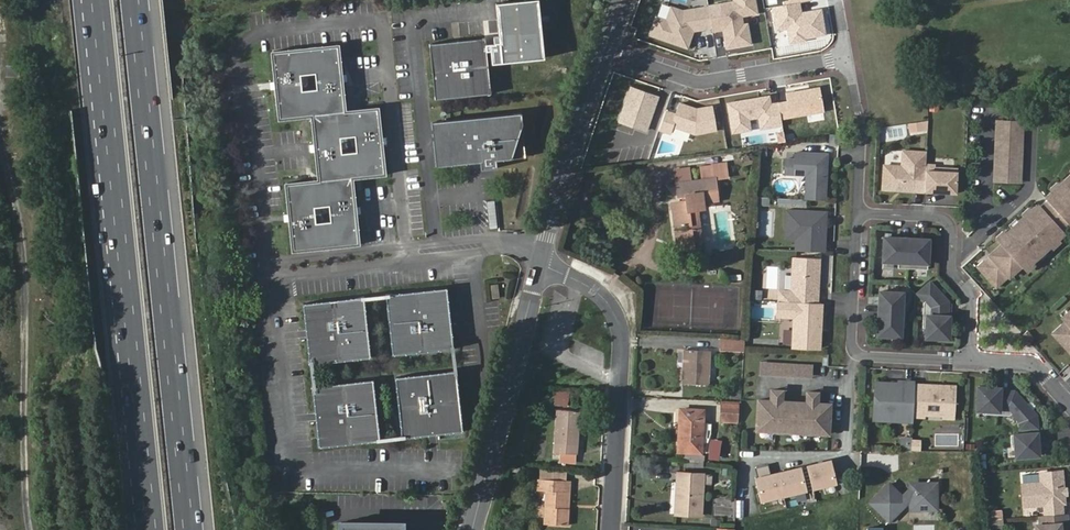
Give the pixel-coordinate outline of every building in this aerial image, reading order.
[(495,3),(500,42),(491,43),(494,65),(546,59),(540,0),(521,0),(495,3)] [(707,6),(710,26),(711,32),(723,30),(726,48),(752,44),(748,22),(744,23),(743,16),(759,13),(757,0),(732,0),(732,2),(707,6)] [(779,7),(772,8),(776,33),(787,31),(789,42),(827,35),(822,8),(800,12),(799,2),(809,0),(778,0),(779,7)] [(666,20),(656,16),(650,34),(687,47),(693,29),(710,26),(707,6),(682,10),(671,6),(666,20)] [(490,92),(485,39),(429,44),(434,98),(490,92)] [(347,110),(341,49),(340,47),(337,47),(337,44),(275,51),(275,53),(274,53),(272,53),(279,120),(311,117),(317,179),(289,182),(289,186),(286,187),(292,249),(297,248),(298,251),(358,245),(358,241),(360,241),(354,178),(383,175),(383,172),(386,172),(380,108),(377,108),(377,107),(347,110)] [(657,97),(630,87),(619,121),(645,130),(657,97)] [(770,95),(725,103),(731,135),(752,131),(750,120),(758,118),(760,130),(782,126),(780,119),(822,112),(818,88),(785,93),(786,101),(771,103),(770,95)] [(676,115),(666,111),(660,128),(672,132),(674,127),(695,135),(717,131),(713,106),(696,108),(680,102),(676,115)] [(520,113),(431,121),(435,165),(480,161),(480,157),(495,155),(495,159),(524,157),(520,113)] [(908,123),(909,132),(929,130),(928,121),(908,123)] [(1023,122),(999,121),(996,183),(1019,184),(1023,122)] [(766,158),(766,144),(756,145),(756,157),(766,158)] [(926,164),(927,152),(903,151),(902,166),(885,165),(883,189),(895,189),(897,188),(901,188),(903,190),(924,191),(926,167),(926,164)] [(807,175),(806,199),(825,200),(826,177),(823,174),(824,154),(795,152),(794,159),(786,159),(785,174),(807,175)] [(480,161),(481,168),(496,167),(495,159),(495,155),(480,157),(480,161)] [(674,168),(678,196),(685,195),(686,200),(672,202),(675,226),(691,224),(689,210),(705,208),(704,202),(719,200),(716,178),(729,176),(727,162),(701,166),(702,179),(691,180),(689,166),(674,168)] [(926,167),(925,186),(933,187),(933,192),(956,193),(958,168),(935,167),(935,164),(926,164),(926,167)] [(977,267),(996,288),(1009,276),(1010,277),(1022,266),(1025,269),(1065,233),(1063,230),(1069,223),(1069,224),(1069,175),(1045,197),(1048,200),(1042,207),(1039,203),(998,240),(1002,244),(990,255),(977,267)] [(753,205),(764,206),(764,197),(754,197),(753,205)] [(825,243),(826,220),(821,220),(817,215),(818,211),(786,210),(785,231),(805,232),(804,251),(819,252),(820,243),(825,243)] [(676,231),(678,249),(694,247),(692,229),(676,231)] [(928,269),(929,239),(919,238),(919,241),(901,240),(901,237),(884,236),(883,260),(898,261),(898,267),(928,269)] [(819,284),(820,258),(794,257),(792,291),(780,291),(779,301),(816,303),(818,303),(818,287),(816,287),(816,283),(819,284)] [(930,282),(918,293),(925,301),(924,302),(923,328),(926,328),(926,338),(949,339),(949,326),(947,326),(948,302),(930,282)] [(447,288),(386,295),(393,356),(454,349),(447,288)] [(751,298),(761,299),(762,290),(752,289),(751,298)] [(903,292),(880,291),(879,304),(882,304),(881,322),(878,322),(878,335),(901,336),(901,327),(905,327),(906,302),(903,302),(903,292)] [(364,298),(303,305),(310,366),(371,358),(364,298)] [(819,348),(821,313),(815,313),(816,303),(779,301),(778,301),(777,316),(795,317),(793,347),(819,348)] [(1051,333),(1069,354),(1069,309),(1060,318),(1063,322),(1051,333)] [(1027,331),(1022,334),(1029,342),(1034,338),(1027,331)] [(745,338),(720,336),(719,349),(744,351),(745,338)] [(684,349),(682,382),(709,384),(711,350),(684,349)] [(812,378),(813,365),(760,362),(759,376),(812,378)] [(456,371),(395,378),(402,439),(463,432),(456,371)] [(373,380),(312,388),(319,448),(380,441),(373,380)] [(915,384),(915,382),(898,381),(898,384),(891,383),(890,386),(887,386),(887,383),(875,382),(874,420),(885,420),(886,414),(913,415),(913,410),(915,384)] [(954,412),(956,386),(944,385),(942,388),(928,387),(926,384),(915,384),(913,410),(925,411),(924,408),(927,405),(941,406),(943,409),(943,411),(954,412)] [(990,388),(977,387),(976,410),(986,411),(985,414),(1009,415),(1010,413),(1020,422),(1020,428),(1037,427),(1036,415),(1019,397),(1009,396),(1009,391),(990,390),(990,388)] [(569,406),(570,391),(554,390),(554,405),(569,406)] [(830,435),(832,404),(759,400),(757,431),(830,435)] [(721,404),(720,421),(738,423),(740,405),(721,404)] [(680,409),(678,451),(702,452),(704,410),(680,409)] [(558,410),(554,452),(577,454),(580,411),(558,410)] [(1035,433),(1011,435),(1011,448),(1015,447),(1016,457),(1039,455),(1038,442),(1035,443),(1035,433)] [(710,437),(709,458),(721,459),(722,438),(710,437)] [(912,444),(911,451),(920,451),(921,442),(912,441),(912,444)] [(831,460),(809,465),(814,489),(836,483),(831,460)] [(755,468),(757,479),(771,476),(768,465),(755,468)] [(763,501),(806,490),(801,468),(771,476),(757,479),(763,501)] [(541,469),(540,479),(567,481),(567,471),(541,469)] [(1062,503),(1059,471),(1038,473),(1039,483),(1019,484),(1021,506),(1041,505),(1042,516),(1048,515),(1060,514),(1059,503),(1062,503)] [(677,472),(675,514),(701,515),(704,484),(712,484),(712,474),(677,472)] [(567,481),(540,479),(539,479),(538,490),(546,491),(544,523),(568,525),(569,508),(565,507),(567,481)] [(937,509),(937,483),(911,484),(911,488),(903,496),(890,482),(871,500),(889,519),(909,500),(911,502),(911,509),(937,509)] [(991,529),(1004,529),(1004,509),(991,509),(991,529)] [(1069,522),(1068,514),(1060,514),(1048,515),(1049,523),(1063,522),(1069,522)] [(1063,522),(1049,523),(1048,515),(1042,516),(1039,516),(1040,524),(1036,524),(1036,529),(1064,529),(1063,522)] [(341,521),(340,529),(402,529),(402,522),(341,521)]
